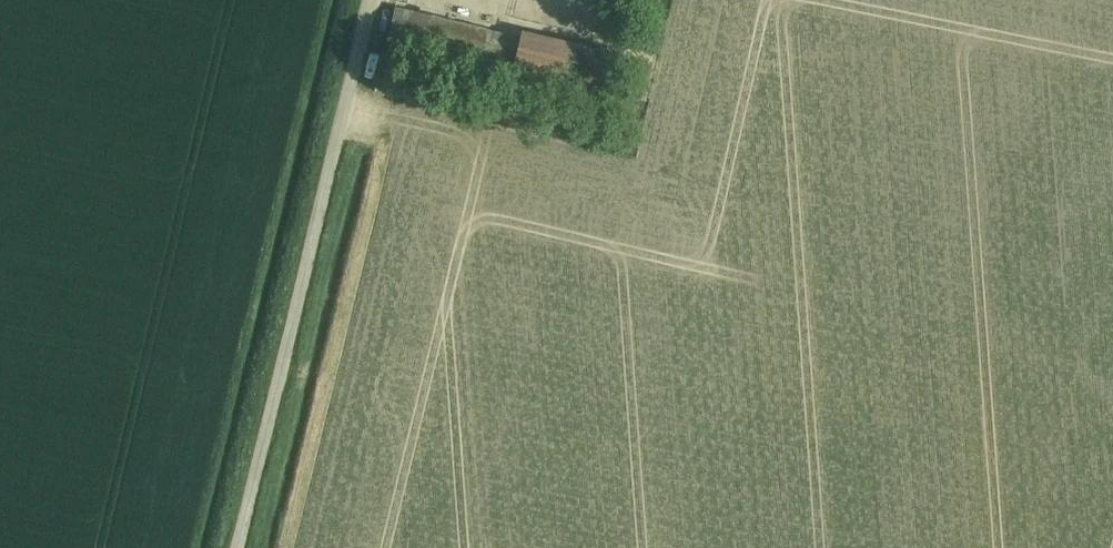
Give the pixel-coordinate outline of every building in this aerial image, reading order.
[(437,12),(437,0),(416,0),(415,11),(437,12)] [(523,29),(522,35),(515,63),(513,71),(608,94),(619,51),(523,29)]
